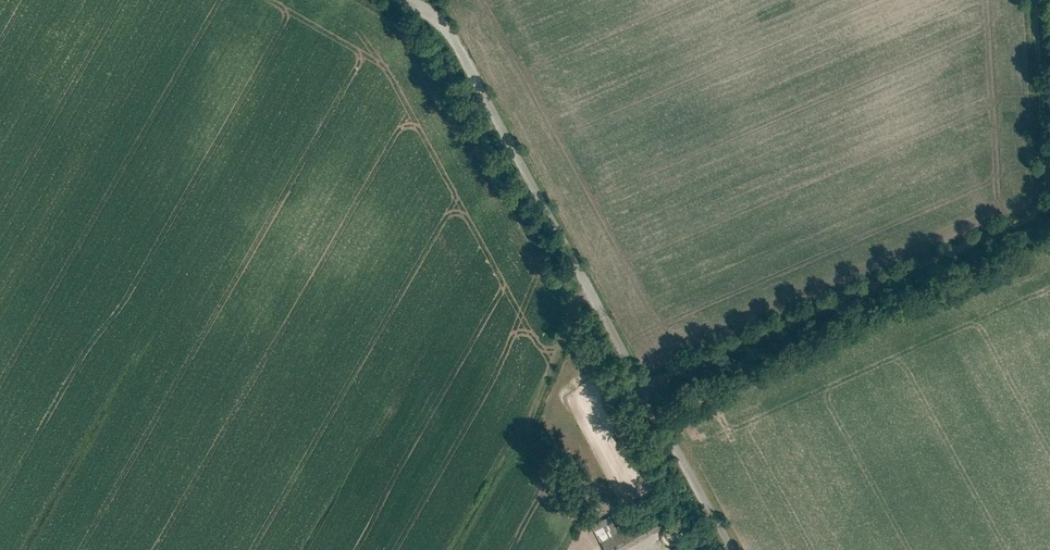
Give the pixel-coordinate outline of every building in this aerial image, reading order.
[(606,549),(626,549),(666,527),(653,505),(598,537),(606,549)]
